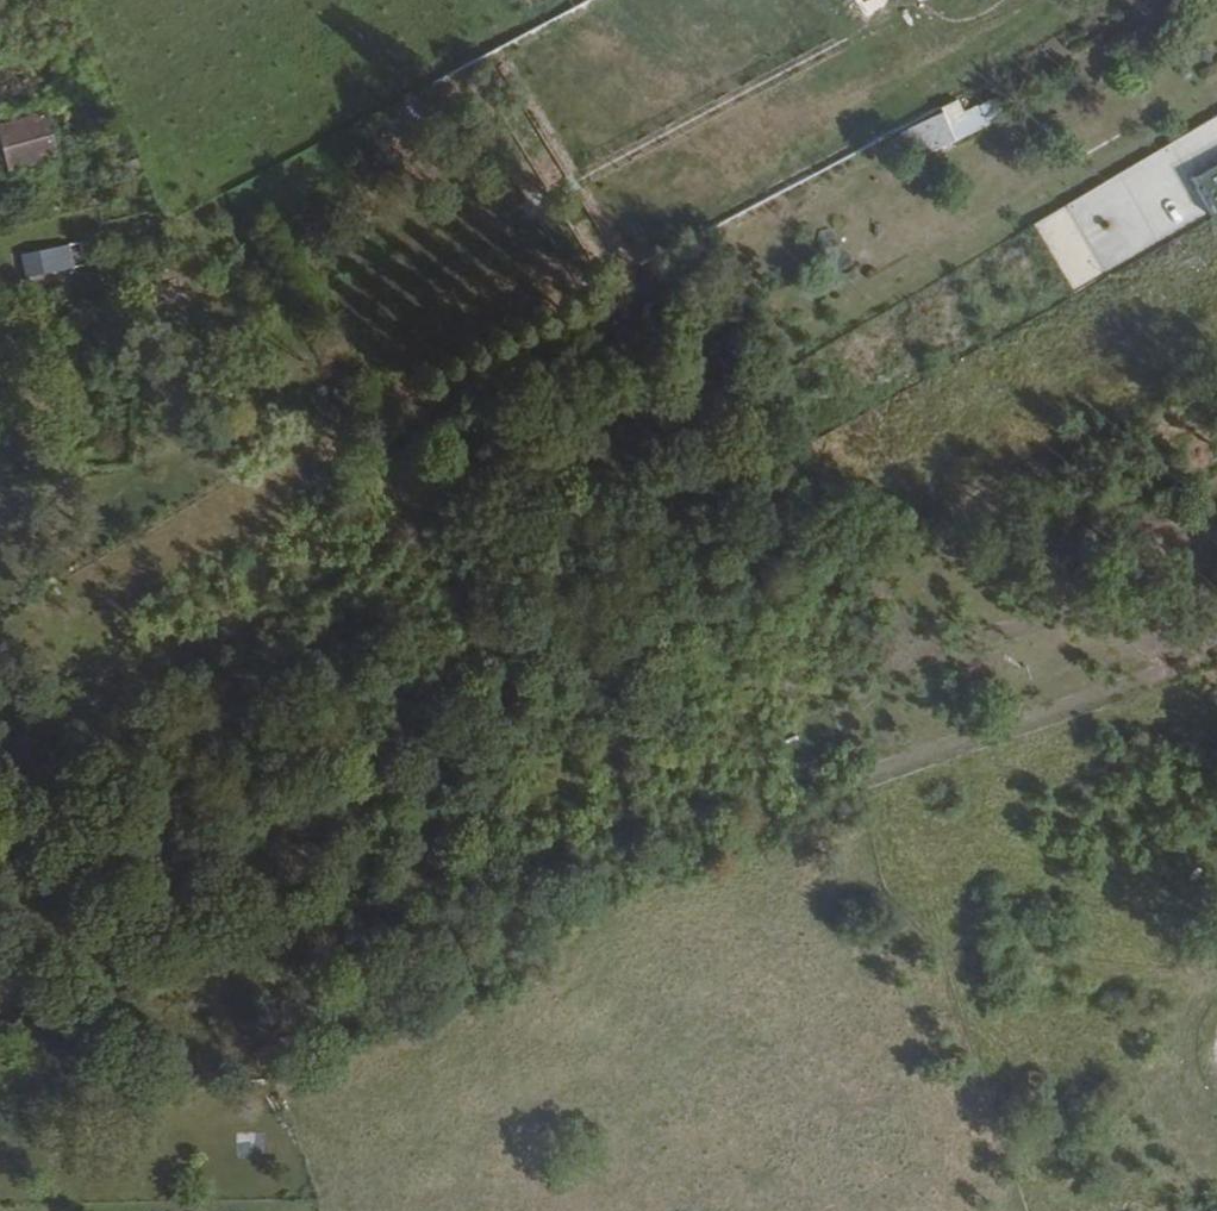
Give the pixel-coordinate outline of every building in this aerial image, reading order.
[(979,98),(949,113),(967,146),(1009,122),(1003,110),(989,118),(979,98)] [(54,110),(5,123),(17,170),(66,157),(54,110)] [(1038,221),(1070,289),(1104,273),(1072,205),(1038,221)] [(21,256),(27,279),(87,263),(81,240),(21,256)]
